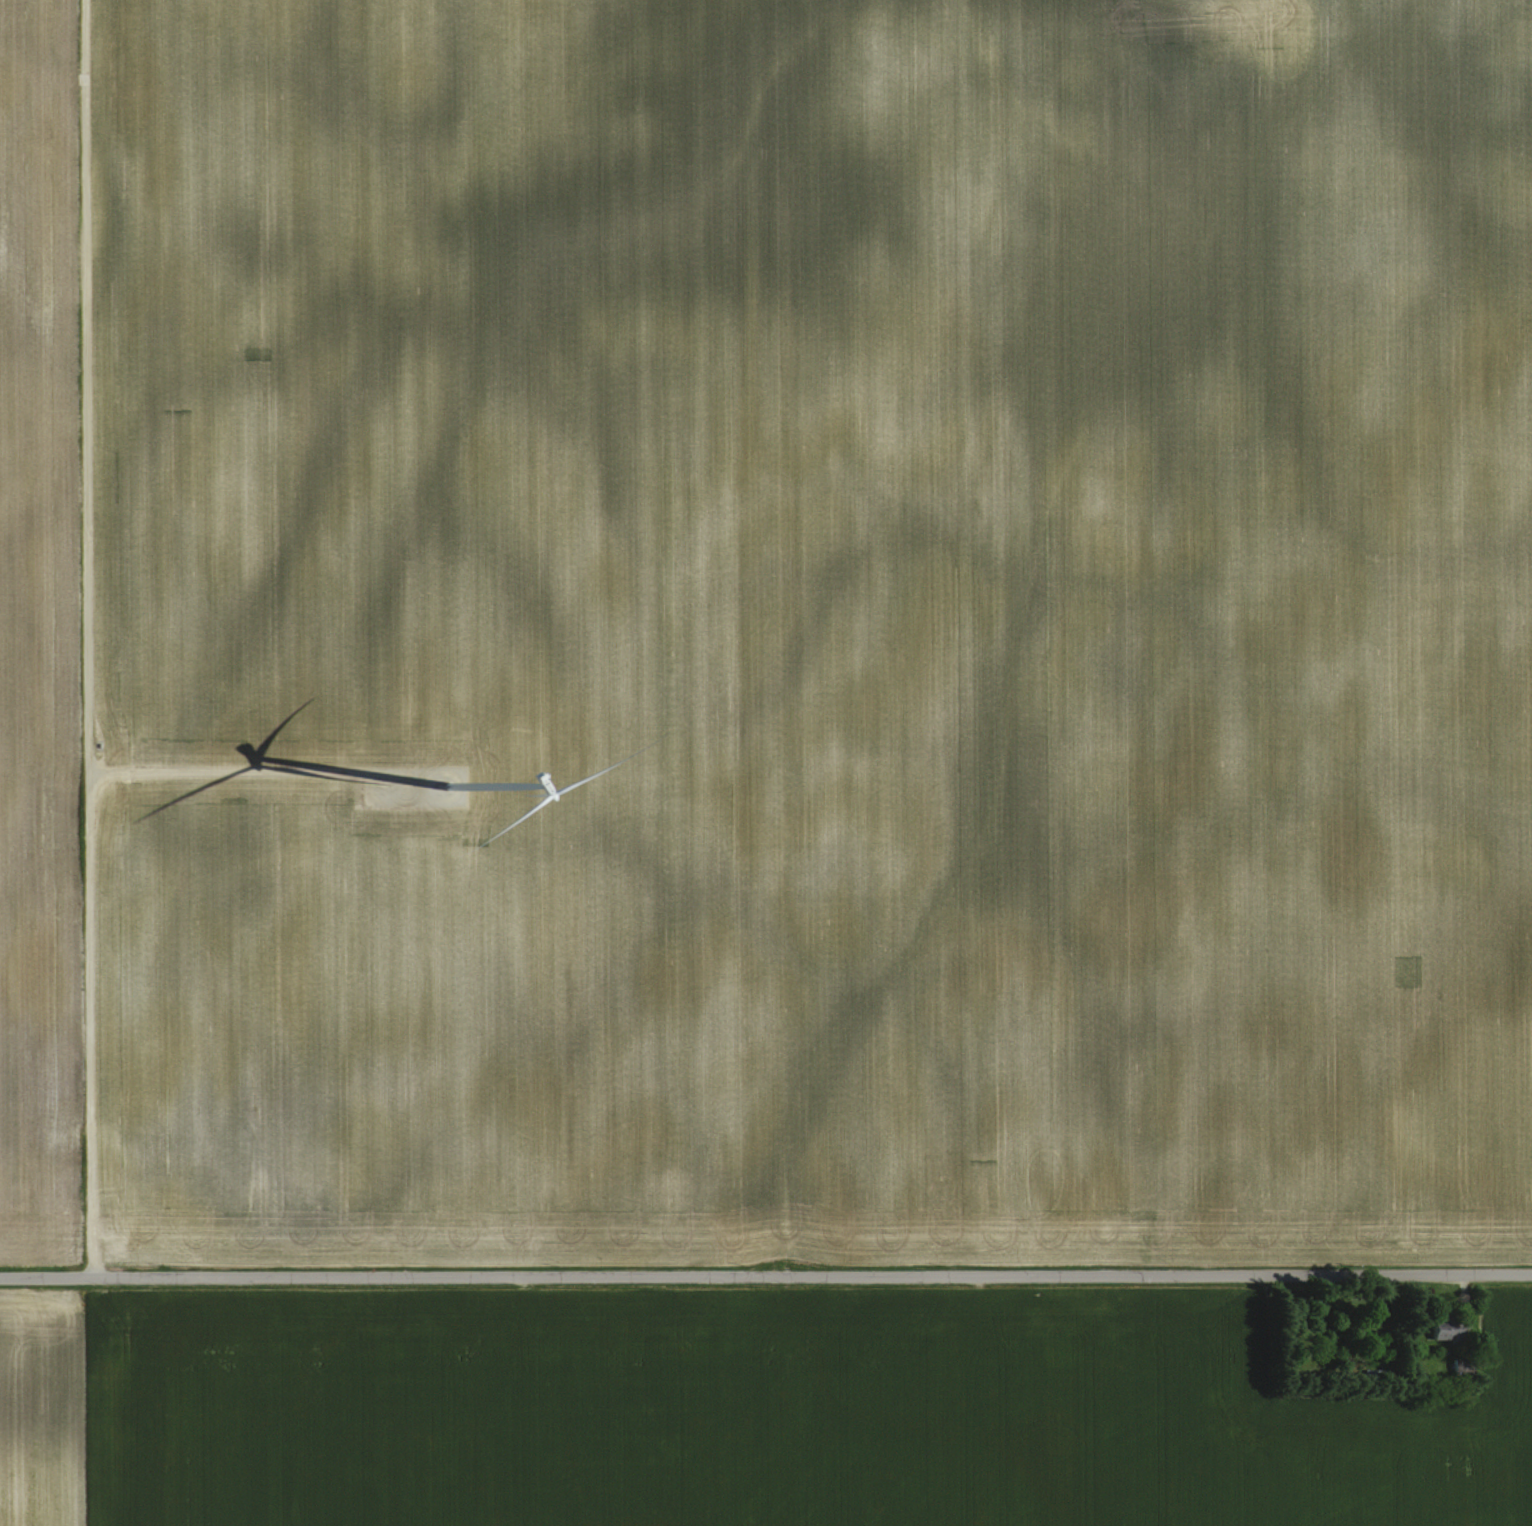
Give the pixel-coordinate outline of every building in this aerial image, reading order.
[(1445,1320),(1425,1321),(1426,1338),(1446,1337),(1445,1320)]
